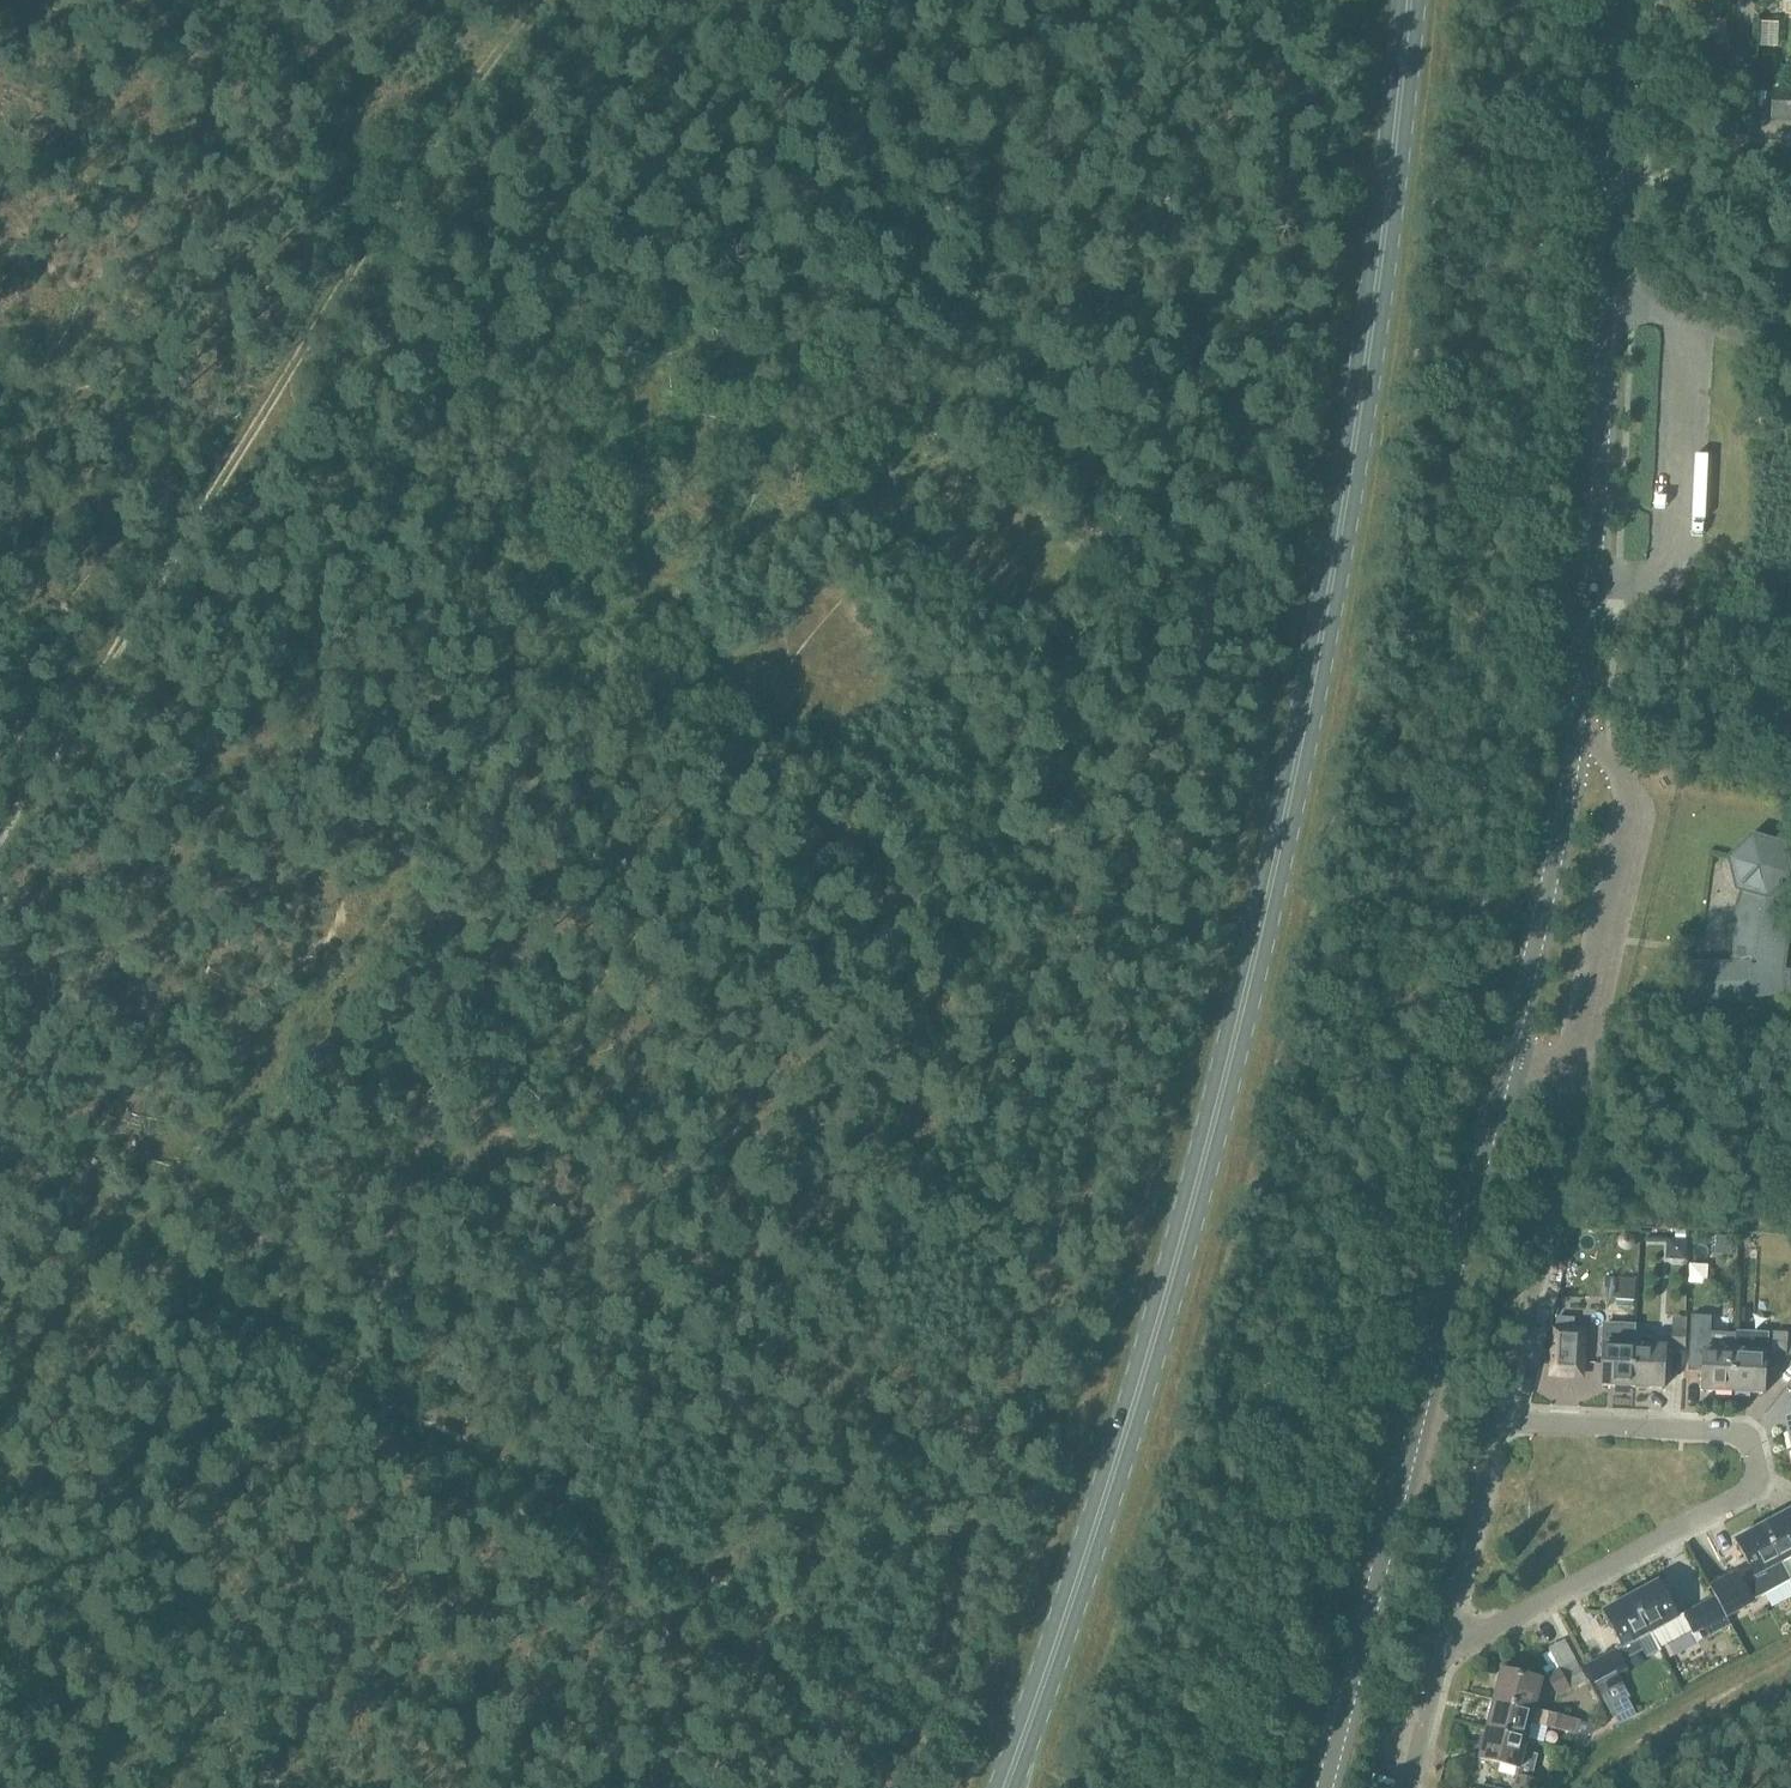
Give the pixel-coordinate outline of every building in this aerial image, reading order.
[(1772,88),(1771,121),(1790,122),(1790,89),(1772,88)] [(1679,965),(1680,1004),(1753,1003),(1753,999),(1790,992),(1790,973),(1783,972),(1788,934),(1790,911),(1790,877),(1783,847),(1753,838),(1732,858),(1731,859),(1730,859),(1738,890),(1743,891),(1738,909),(1733,944),(1733,964),(1698,964),(1695,964),(1679,965)] [(1731,1252),(1732,1238),(1716,1237),(1715,1252),(1731,1252)] [(1635,1282),(1620,1280),(1619,1285),(1618,1296),(1634,1297),(1635,1282)] [(1691,1316),(1689,1369),(1703,1370),(1702,1392),(1734,1393),(1736,1351),(1737,1334),(1711,1332),(1711,1317),(1691,1316)] [(1604,1345),(1602,1386),(1633,1388),(1634,1346),(1635,1326),(1605,1324),(1604,1345)] [(1552,1374),(1581,1376),(1581,1374),(1583,1332),(1555,1330),(1553,1373),(1552,1373),(1552,1374)] [(1772,1332),(1772,1356),(1788,1357),(1788,1332),(1772,1332)] [(1736,1351),(1734,1393),(1763,1395),(1765,1353),(1766,1335),(1737,1334),(1736,1351)] [(1634,1346),(1633,1388),(1662,1390),(1664,1348),(1634,1346)] [(1785,1565),(1790,1562),(1790,1513),(1790,1511),(1763,1526),(1785,1565)] [(1785,1565),(1763,1526),(1737,1540),(1757,1577),(1750,1581),(1748,1579),(1725,1592),(1736,1611),(1747,1605),(1747,1606),(1760,1598),(1790,1582),(1790,1578),(1785,1566),(1785,1565)] [(1630,1598),(1650,1635),(1652,1634),(1659,1648),(1692,1632),(1694,1634),(1703,1630),(1709,1638),(1732,1626),(1715,1596),(1677,1618),(1658,1583),(1630,1598)] [(1640,1640),(1650,1635),(1630,1598),(1605,1611),(1623,1646),(1586,1665),(1614,1718),(1633,1708),(1628,1698),(1630,1697),(1618,1675),(1628,1670),(1624,1661),(1645,1650),(1640,1640)] [(1494,1699),(1535,1709),(1538,1697),(1552,1689),(1558,1697),(1587,1680),(1565,1639),(1548,1649),(1558,1668),(1545,1675),(1547,1677),(1541,1681),(1501,1671),(1494,1699)] [(1528,1739),(1535,1709),(1494,1699),(1487,1728),(1528,1739)] [(1576,1735),(1581,1721),(1547,1712),(1543,1727),(1576,1735)] [(1528,1739),(1487,1728),(1480,1759),(1517,1768),(1512,1787),(1537,1787),(1539,1780),(1531,1778),(1538,1755),(1525,1751),(1528,1739)]
